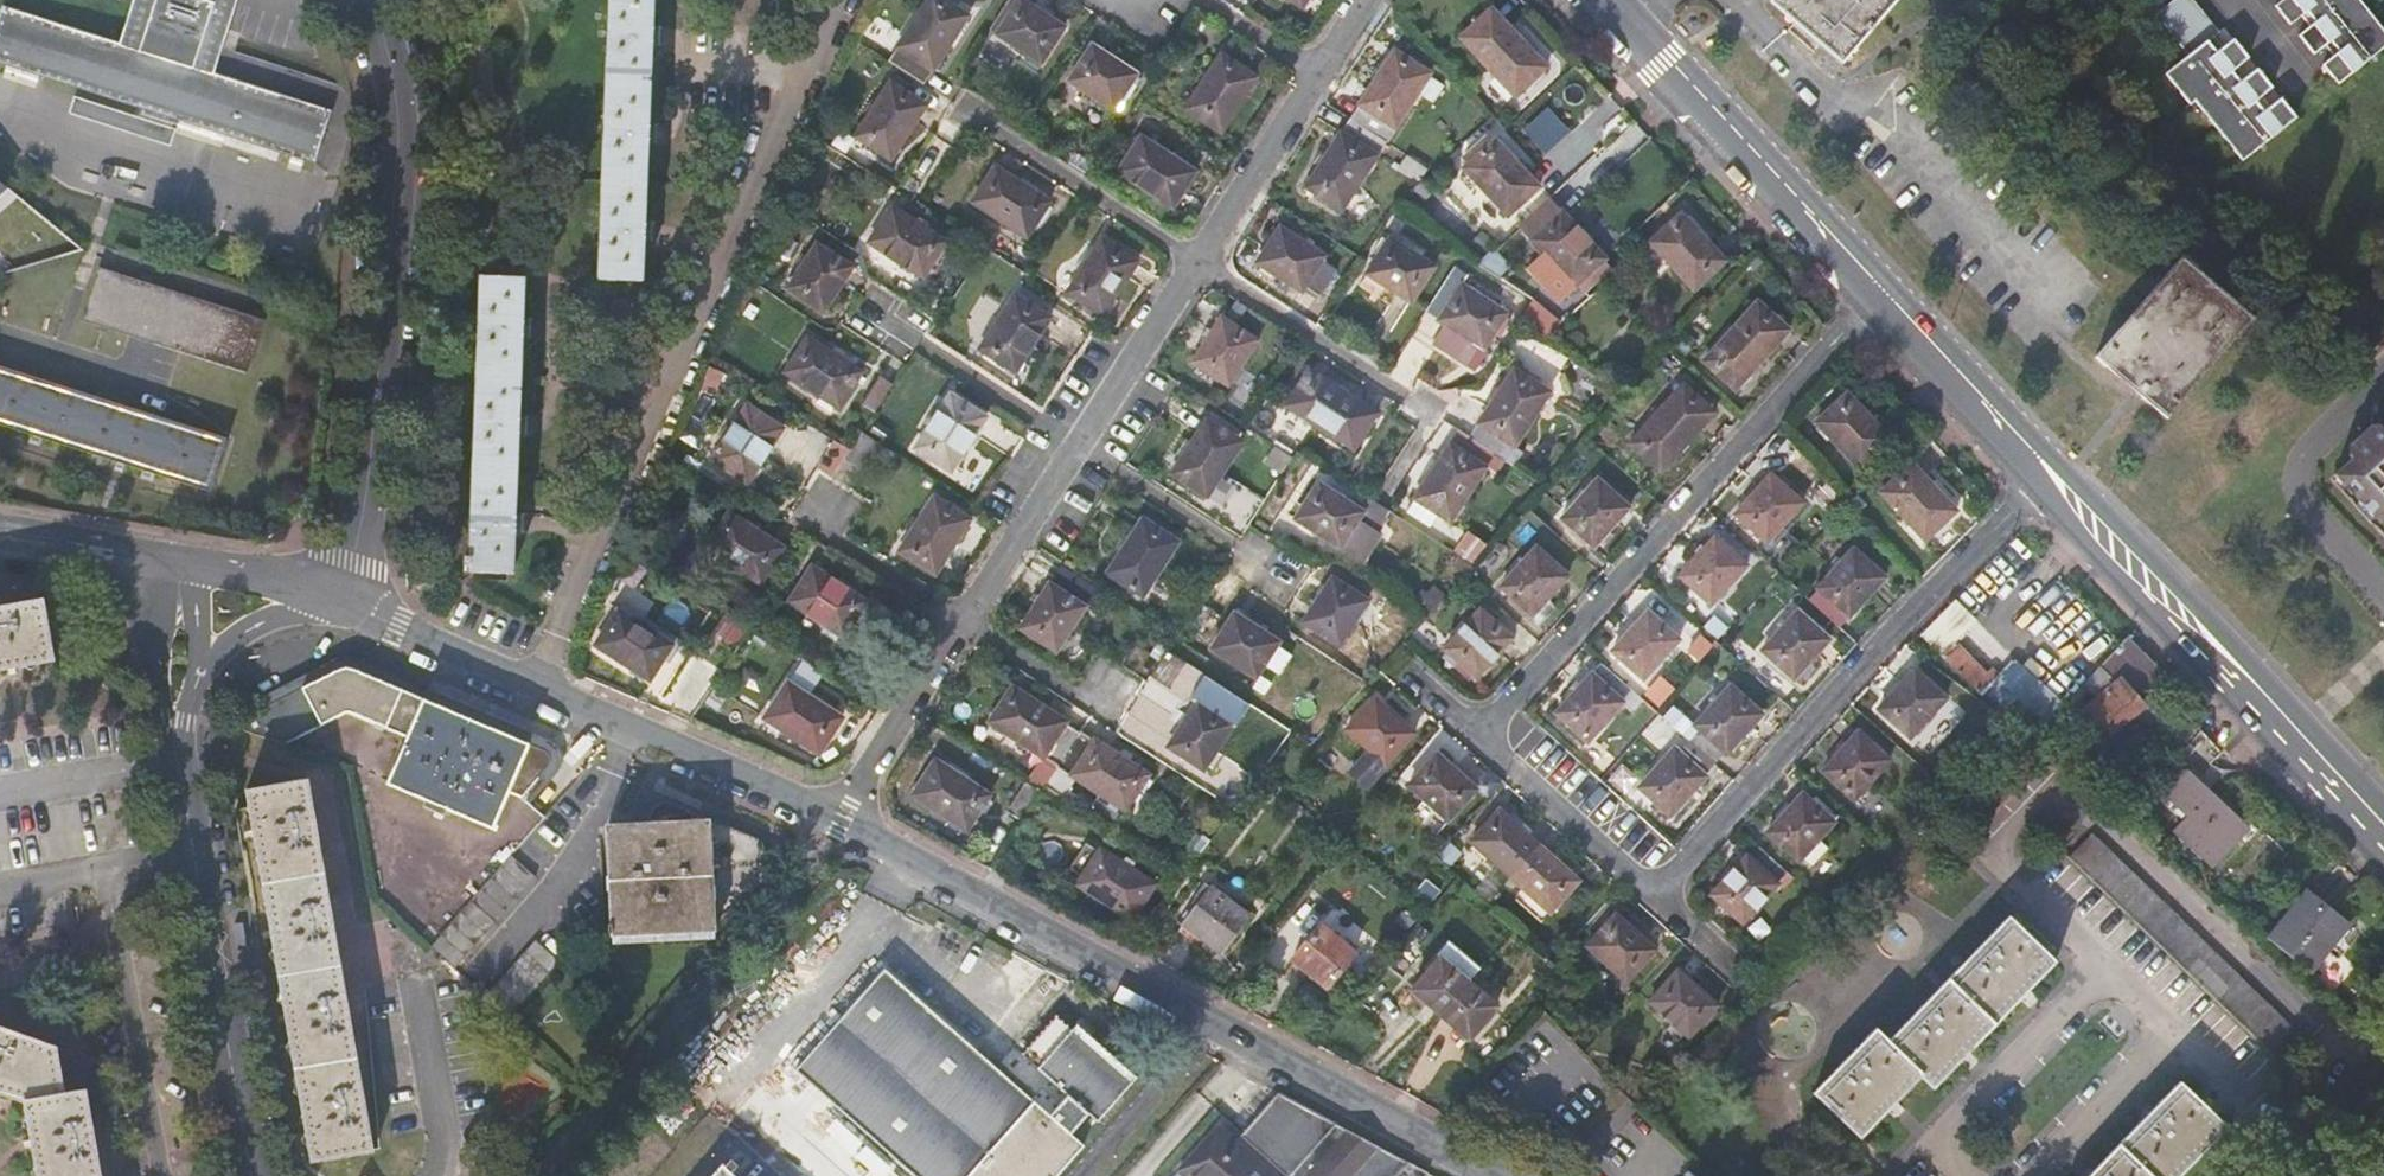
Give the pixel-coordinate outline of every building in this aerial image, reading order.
[(121,46),(5,9),(0,23),(0,63),(317,165),(334,113),(221,77),(241,8),(253,11),(256,0),(136,0),(121,46)] [(651,0),(609,0),(599,280),(641,282),(651,0)] [(969,17),(943,0),(930,0),(890,61),(924,85),(969,17)] [(1065,29),(1021,0),(1019,0),(997,35),(1042,64),(1065,29)] [(1308,0),(1287,0),(1301,10),(1308,0)] [(1842,47),(1888,0),(1795,0),(1842,47)] [(2138,27),(2162,0),(2107,0),(2138,27)] [(2383,206),(2383,140),(2363,122),(2383,96),(2383,38),(2347,5),(2294,63),(2240,16),(2203,57),(2379,211),(2383,206)] [(1547,67),(1493,9),(1462,37),(1517,97),(1547,67)] [(1114,111),(1137,75),(1092,46),(1069,82),(1114,111)] [(327,105),(335,81),(242,51),(234,74),(327,105)] [(1387,143),(1430,76),(1396,52),(1352,120),(1387,143)] [(1221,55),(1186,109),(1222,132),(1257,79),(1221,55)] [(891,82),(856,136),(891,160),(926,105),(891,82)] [(1308,189),(1343,212),(1387,143),(1352,120),(1308,189)] [(1196,174),(1141,138),(1119,174),(1173,209),(1196,174)] [(1541,188),(1495,140),(1464,170),(1509,218),(1541,188)] [(1031,239),(1053,205),(998,169),(976,203),(1031,239)] [(5,200),(0,205),(0,266),(2,268),(11,258),(7,253),(26,235),(21,229),(26,224),(15,212),(5,200)] [(1549,204),(1521,230),(1576,289),(1607,260),(1562,212),(1559,215),(1549,204)] [(34,216),(21,205),(15,212),(26,224),(34,216)] [(946,243),(893,207),(869,242),(923,278),(946,243)] [(1726,260),(1683,214),(1652,243),(1695,289),(1726,260)] [(1330,303),(1346,279),(1332,270),(1335,265),(1282,230),(1259,264),(1313,299),(1317,293),(1330,303)] [(1412,303),(1435,268),(1391,238),(1368,274),(1412,303)] [(1138,263),(1103,239),(1067,295),(1102,318),(1138,263)] [(823,313),(853,268),(817,244),(788,290),(823,313)] [(2081,355),(2154,420),(2245,319),(2172,255),(2081,355)] [(93,266),(78,319),(251,375),(267,322),(93,266)] [(1448,275),(1425,310),(1484,350),(1507,314),(1448,275)] [(469,573),(512,574),(522,278),(479,276),(469,573)] [(1015,374),(1051,319),(1016,296),(980,351),(1015,374)] [(1523,317),(1549,329),(1556,312),(1531,301),(1523,317)] [(1758,304),(1705,363),(1735,391),(1789,333),(1758,304)] [(1257,341),(1223,319),(1194,363),(1228,387),(1257,341)] [(862,373),(808,336),(784,372),(839,408),(862,373)] [(212,492),(229,440),(0,366),(0,424),(212,492)] [(1377,415),(1310,370),(1286,405),(1354,450),(1377,415)] [(1515,448),(1551,393),(1515,370),(1480,425),(1515,448)] [(875,412),(893,386),(877,375),(860,401),(875,412)] [(1661,473),(1715,413),(1684,386),(1631,445),(1661,473)] [(1893,442),(1849,395),(1819,424),(1862,471),(1893,442)] [(951,396),(915,449),(950,473),(985,418),(951,396)] [(746,482),(781,428),(747,405),(710,460),(746,482)] [(1243,443),(1208,420),(1172,474),(1208,497),(1243,443)] [(2340,467),(2383,516),(2383,425),(2340,467)] [(851,450),(845,458),(861,469),(879,443),(862,433),(851,450)] [(1450,445),(1415,499),(1450,523),(1485,468),(1450,445)] [(1958,512),(1914,465),(1884,494),(1927,541),(1958,512)] [(1803,504),(1773,476),(1737,516),(1768,544),(1803,504)] [(1629,508),(1599,481),(1563,520),(1594,548),(1629,508)] [(1339,549),(1362,513),(1318,484),(1295,519),(1339,549)] [(970,521),(934,497),(898,551),(935,575),(970,521)] [(782,548),(729,513),(706,548),(760,583),(782,548)] [(1178,542),(1143,519),(1108,573),(1144,596),(1178,542)] [(1747,568),(1715,539),(1681,577),(1712,606),(1747,568)] [(1568,576),(1537,549),(1502,588),(1532,616),(1568,576)] [(1820,590),(1848,616),(1850,618),(1885,579),(1854,551),(1820,590)] [(866,602),(810,565),(786,600),(843,637),(866,602)] [(1367,601),(1332,578),(1303,621),(1338,645),(1367,601)] [(1051,585),(1022,629),(1056,652),(1085,608),(1051,585)] [(1837,628),(1848,616),(1820,590),(1809,602),(1837,628)] [(1954,640),(1975,619),(1955,599),(1919,635),(2041,728),(2085,683),(2075,674),(2063,686),(2057,681),(2052,687),(2048,682),(2041,689),(2012,659),(2000,671),(1993,678),(1986,671),(1954,640)] [(55,668),(44,606),(0,614),(0,678),(55,668)] [(619,608),(595,644),(648,680),(672,643),(619,608)] [(1481,611),(1446,650),(1477,678),(1512,639),(1497,626),(1481,611)] [(1680,641),(1649,612),(1613,651),(1645,680),(1680,641)] [(1279,641),(1235,613),(1211,649),(1255,678),(1279,641)] [(1507,613),(1497,626),(1512,639),(1523,626),(1507,613)] [(1828,641),(1798,614),(1763,652),(1794,680),(1828,641)] [(2128,640),(2091,678),(2104,694),(2071,721),(2093,748),(2147,706),(2145,704),(2170,684),(2148,660),(2128,640)] [(1185,664),(1167,652),(1151,678),(1169,689),(1185,664)] [(1589,742),(1634,692),(1602,663),(1557,712),(1589,742)] [(2000,671),(1992,664),(1986,671),(1993,678),(2000,671)] [(379,897),(431,946),(547,818),(526,800),(553,770),(554,766),(553,762),(552,758),(549,755),(546,752),(366,673),(359,672),(351,673),(344,674),(337,676),(243,721),(238,729),(356,767),(379,897)] [(1946,701),(1914,672),(1878,711),(1910,740),(1946,701)] [(818,753),(841,719),(786,683),(763,717),(818,753)] [(1079,734),(1066,725),(1068,722),(1013,686),(989,723),(1044,758),(1046,754),(1060,763),(1079,734)] [(1761,716),(1730,687),(1695,726),(1700,730),(1680,753),(1675,749),(1640,788),(1671,815),(1761,716)] [(1412,734),(1373,699),(1345,730),(1384,766),(1412,734)] [(1204,769),(1233,725),(1197,701),(1168,746),(1204,769)] [(1095,739),(1093,742),(1079,734),(1060,763),(1073,772),(1071,775),(1126,811),(1149,775),(1095,739)] [(1889,764),(1857,735),(1823,773),(1854,802),(1889,764)] [(1476,791),(1436,755),(1408,786),(1447,822),(1476,791)] [(965,831),(989,797),(935,761),(911,795),(965,831)] [(2209,866),(2245,831),(2185,770),(2165,791),(2188,814),(2173,829),(2209,866)] [(1043,791),(1029,783),(1028,784),(1009,812),(1023,821),(1043,791)] [(307,788),(244,799),(310,1166),(371,1156),(307,788)] [(1833,824),(1802,796),(1766,835),(1803,868),(1816,852),(1811,849),(1833,824)] [(655,824),(611,827),(617,934),(718,930),(717,917),(748,866),(732,829),(683,808),(662,804),(655,824)] [(1577,882),(1499,812),(1470,843),(1548,914),(1577,882)] [(2289,1064),(2312,1040),(2096,831),(2073,855),(2289,1064)] [(1101,849),(1078,885),(1132,921),(1156,885),(1101,849)] [(1777,886),(1746,857),(1710,896),(1742,925),(1777,886)] [(514,860),(434,949),(458,971),(538,882),(514,860)] [(1204,900),(1185,923),(1223,952),(1251,916),(1208,882),(1198,895),(1204,900)] [(2355,932),(2309,896),(2272,944),(2311,975),(2331,948),(2338,954),(2355,932)] [(1887,1039),(1875,1027),(1815,1089),(1861,1134),(1921,1072),(1932,1083),(2053,957),(2010,915),(1887,1039)] [(1625,983),(1654,952),(1614,916),(1585,947),(1625,983)] [(1325,987),(1353,954),(1318,926),(1291,959),(1325,987)] [(1467,981),(1479,968),(1446,939),(1426,963),(1430,966),(1411,988),(1440,1013),(1467,981)] [(487,999),(511,1020),(561,966),(537,943),(487,999)] [(882,972),(791,1075),(905,1175),(1057,1175),(1080,1150),(1067,1138),(1087,1115),(1100,1127),(1139,1082),(1084,1033),(1070,1020),(1065,1026),(1059,1021),(1024,1060),(1069,1100),(1050,1123),(882,972)] [(1716,1008),(1677,972),(1649,1004),(1687,1040),(1716,1008)] [(1467,981),(1440,1013),(1469,1039),(1497,1007),(1467,981)] [(1075,1015),(1070,1020),(1084,1033),(1088,1027),(1075,1015)] [(86,1091),(35,1072),(44,1044),(0,1029),(0,1096),(25,1106),(38,1175),(101,1175),(86,1091)] [(502,1083),(514,1111),(538,1100),(526,1073),(502,1083)] [(2182,1080),(2089,1175),(2176,1175),(2227,1123),(2182,1080)] [(1293,1110),(1296,1106),(1271,1093),(1229,1141),(1212,1127),(1172,1172),(1177,1175),(1391,1175),(1397,1169),(1382,1156),(1384,1153),(1382,1152),(1365,1171),(1321,1134),(1330,1124),(1308,1112),(1302,1119),(1293,1110)] [(1382,1152),(1330,1124),(1321,1134),(1365,1171),(1382,1152)] [(1422,1174),(1402,1163),(1397,1169),(1391,1175),(1421,1175),(1422,1174)] [(721,1175),(746,1175),(732,1164),(721,1175)]
